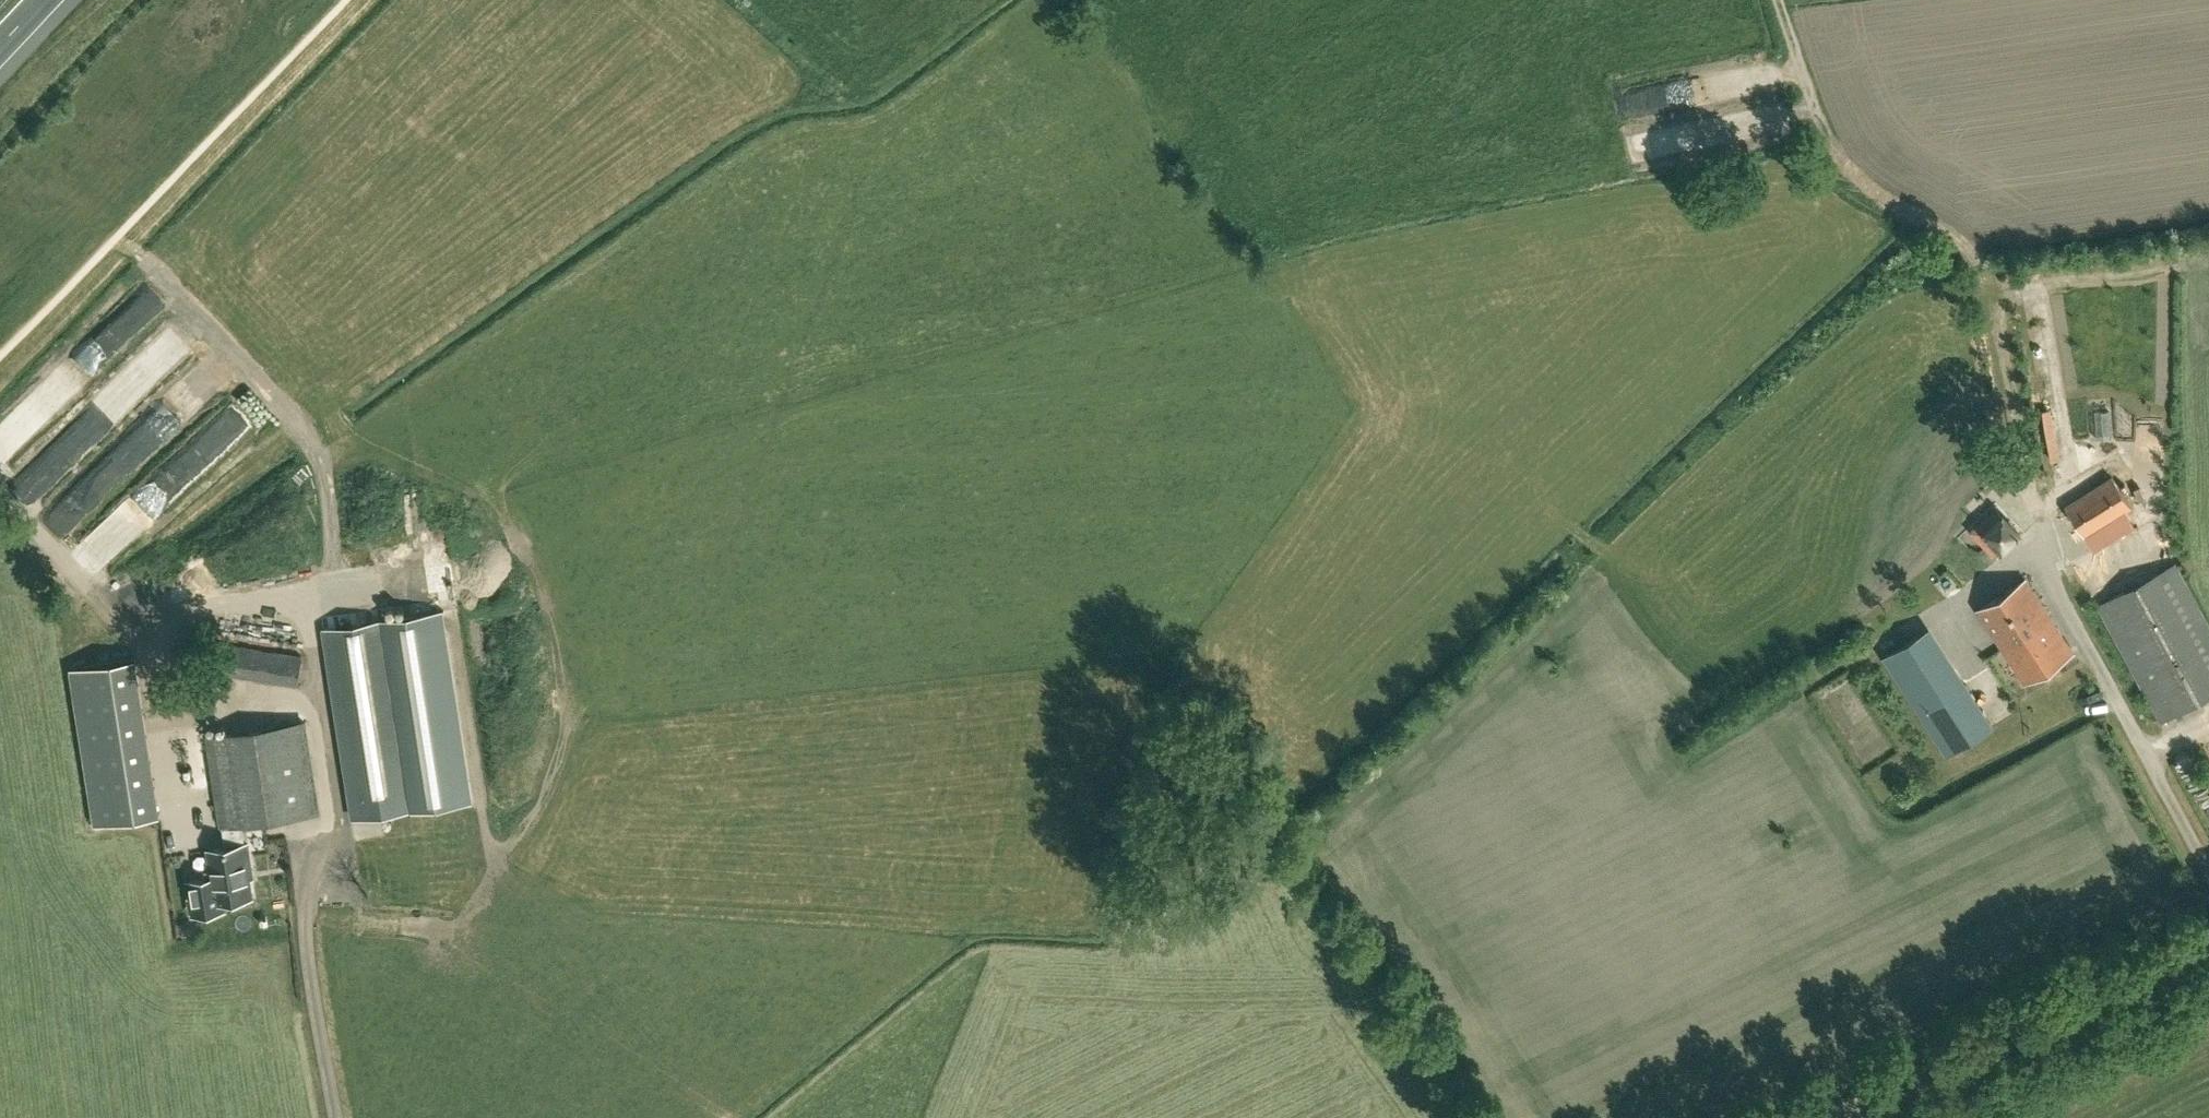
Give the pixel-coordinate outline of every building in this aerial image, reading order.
[(194,372),(153,411),(172,431),(213,392),(194,372)] [(2055,459),(2051,407),(2040,408),(2044,460),(2055,459)] [(2083,537),(2132,506),(2112,476),(2064,506),(2083,537)] [(140,484),(79,545),(104,570),(173,500),(163,491),(155,499),(140,484)] [(2017,532),(1995,509),(1984,519),(1990,526),(1984,531),(1991,538),(1984,544),(1994,554),(2017,532)] [(2160,723),(2208,696),(2208,626),(2176,564),(2097,606),(2160,723)] [(1976,610),(1996,640),(2024,683),(2072,652),(2025,579),(1976,610)] [(385,620),(324,629),(353,817),(414,808),(385,620)] [(251,679),(296,687),(301,656),(256,648),(251,679)] [(63,666),(86,823),(150,813),(128,657),(63,666)] [(1964,683),(1918,713),(1945,755),(1992,726),(1964,683)] [(238,824),(242,823),(319,811),(305,722),(207,737),(221,826),(224,826),(226,847),(209,849),(217,901),(233,899),(236,903),(246,901),(249,896),(252,896),(247,866),(251,865),(248,844),(241,845),(238,824)]
